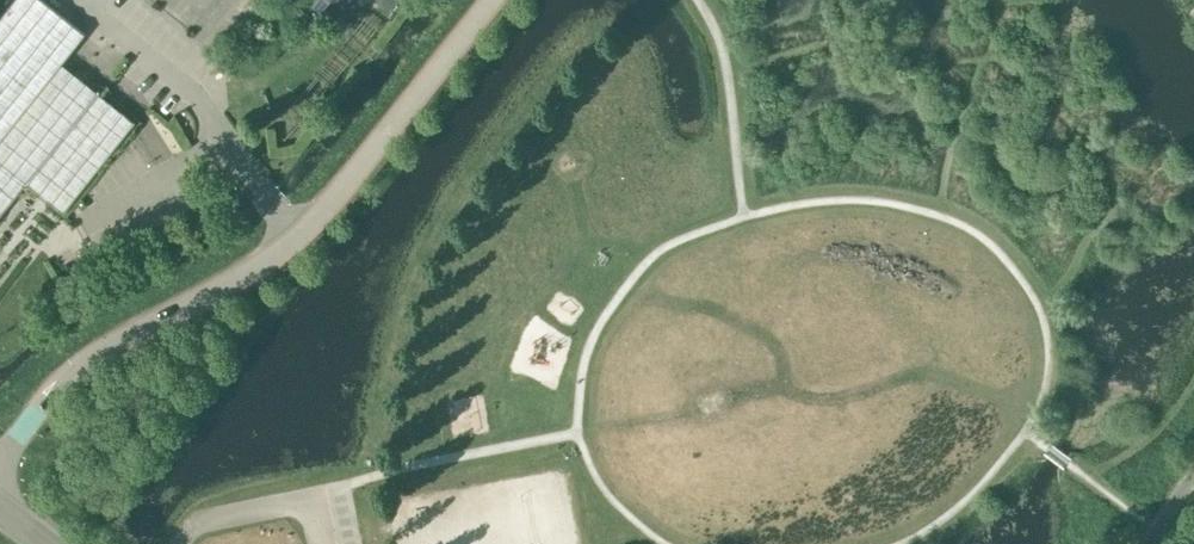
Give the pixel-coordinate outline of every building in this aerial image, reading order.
[(42,0),(11,0),(0,14),(0,212),(23,183),(61,213),(134,122),(60,63),(83,33),(42,0)]
